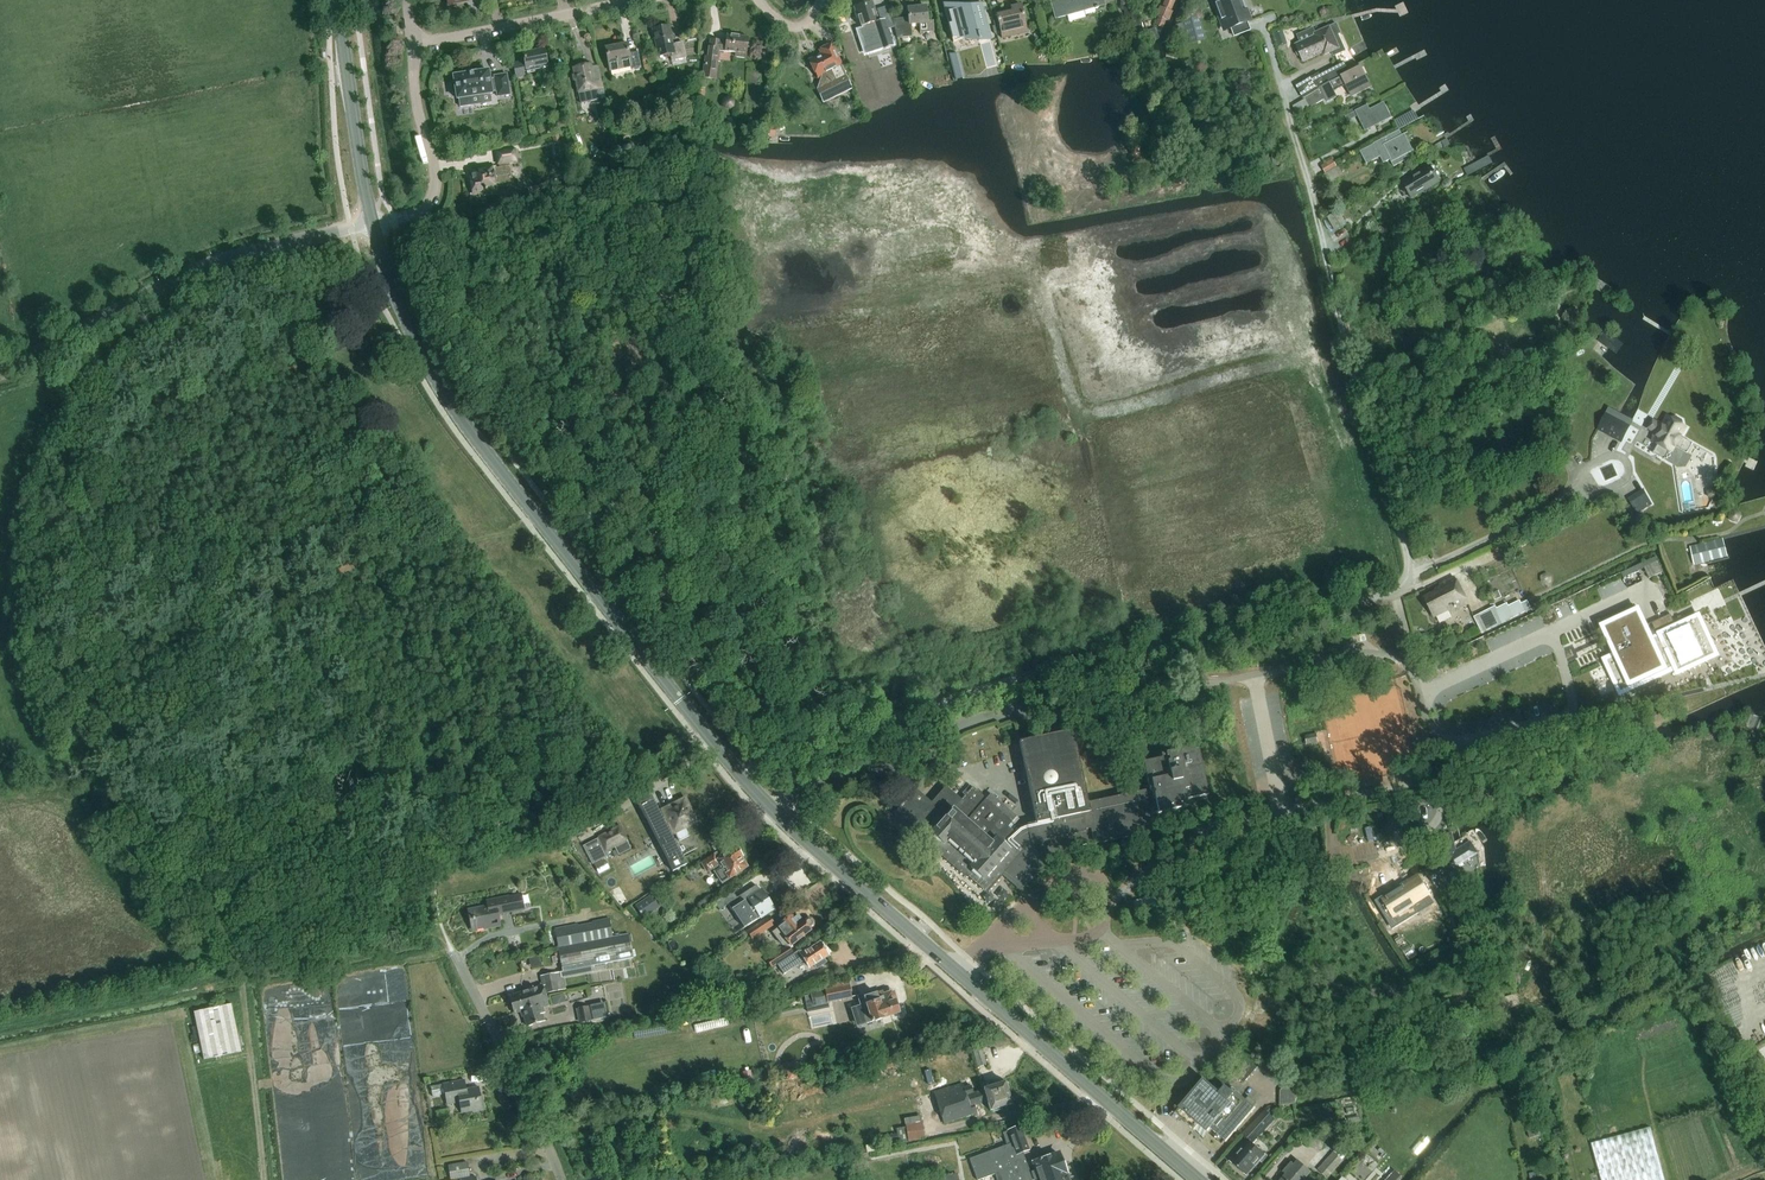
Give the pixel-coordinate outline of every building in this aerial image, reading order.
[(1053,5),(1055,5),(1059,18),(1069,15),(1068,11),(1083,7),(1084,11),(1096,8),(1096,9),(1099,8),(1099,7),(1103,6),(1102,0),(1051,0),(1053,5)] [(1162,6),(1162,7),(1160,6),(1156,15),(1158,16),(1154,25),(1163,29),(1167,20),(1169,21),(1173,12),(1171,11),(1176,0),(1165,0),(1162,6)] [(1230,29),(1233,36),(1250,30),(1247,22),(1250,21),(1246,10),(1245,10),(1241,0),(1214,0),(1226,30),(1230,29)] [(873,2),(855,8),(861,27),(867,25),(869,30),(872,29),(874,36),(884,33),(887,42),(889,41),(897,38),(892,18),(886,20),(879,22),(873,2)] [(1132,3),(1123,7),(1132,29),(1141,25),(1132,3)] [(961,40),(977,36),(979,41),(991,38),(983,4),(957,11),(956,6),(944,5),(953,42),(961,40)] [(1010,37),(1009,30),(1026,26),(1021,6),(1011,8),(1012,13),(997,16),(997,18),(1002,38),(1010,37)] [(933,22),(928,23),(926,7),(908,9),(909,18),(893,20),(897,38),(912,37),(911,25),(919,24),(920,33),(934,32),(933,22)] [(1151,19),(1148,11),(1141,13),(1144,21),(1151,19)] [(1181,33),(1184,45),(1205,39),(1199,18),(1183,23),(1185,32),(1181,33)] [(1339,35),(1342,34),(1337,24),(1316,33),(1313,28),(1297,36),(1300,43),(1295,45),(1303,63),(1323,55),(1324,57),(1332,53),(1334,57),(1346,51),(1339,35)] [(672,61),(686,58),(683,43),(673,45),(669,26),(653,29),(659,58),(671,55),(672,61)] [(1288,44),(1284,31),(1274,34),(1278,47),(1288,44)] [(716,80),(719,59),(720,51),(736,53),(735,57),(737,57),(737,58),(745,59),(745,58),(746,58),(748,38),(727,35),(726,42),(710,40),(708,58),(705,58),(702,78),(716,80)] [(631,69),(641,67),(638,52),(629,53),(627,44),(605,48),(610,71),(631,67),(631,69)] [(833,96),(852,87),(832,45),(820,51),(822,55),(809,62),(817,78),(830,71),(835,82),(828,85),(833,96)] [(543,89),(552,87),(545,51),(524,55),(525,61),(514,63),(517,78),(525,77),(524,69),(541,66),(543,74),(540,74),(543,89)] [(1362,78),(1366,75),(1362,68),(1351,73),(1344,62),(1320,75),(1319,73),(1296,86),(1304,99),(1305,99),(1311,109),(1326,99),(1328,102),(1337,98),(1334,91),(1346,85),(1353,97),(1368,90),(1362,78)] [(581,104),(598,100),(598,101),(606,99),(602,81),(595,82),(591,65),(573,69),(581,104)] [(453,79),(450,80),(453,91),(456,90),(456,95),(459,94),(461,103),(472,101),(470,92),(491,88),(491,87),(495,86),(496,92),(510,90),(506,68),(492,71),(493,74),(489,75),(487,66),(452,72),(453,79)] [(703,109),(704,90),(697,90),(695,109),(703,109)] [(596,103),(599,118),(609,116),(605,101),(596,103)] [(1356,111),(1345,117),(1348,122),(1359,117),(1365,130),(1385,120),(1379,108),(1371,111),(1368,106),(1357,113),(1356,111)] [(1381,158),(1384,164),(1391,161),(1394,167),(1411,158),(1409,155),(1412,153),(1400,131),(1374,144),(1375,145),(1361,153),(1367,165),(1381,158)] [(559,152),(564,150),(559,135),(552,137),(554,144),(557,144),(559,152)] [(514,186),(513,182),(510,163),(517,162),(515,149),(496,152),(498,165),(499,165),(500,167),(493,168),(484,169),(484,171),(474,173),(475,180),(472,181),(472,183),(471,185),(472,190),(473,192),(474,195),(497,191),(496,189),(514,186)] [(1333,159),(1321,166),(1326,174),(1337,167),(1333,159)] [(1339,166),(1324,175),(1330,184),(1345,176),(1339,166)] [(1431,167),(1403,184),(1412,198),(1440,181),(1431,167)] [(547,182),(528,187),(530,195),(549,189),(548,183),(547,182)] [(1327,218),(1335,232),(1348,225),(1340,211),(1327,218)] [(1624,344),(1606,331),(1598,342),(1616,354),(1624,344)] [(1496,347),(1487,352),(1498,372),(1507,367),(1496,347)] [(1631,426),(1606,413),(1597,431),(1622,443),(1631,426)] [(1663,427),(1653,421),(1649,429),(1657,434),(1652,441),(1658,445),(1653,454),(1676,467),(1684,452),(1688,454),(1693,444),(1681,438),(1686,429),(1682,426),(1683,424),(1683,421),(1676,417),(1674,418),(1672,420),(1668,418),(1663,427)] [(1644,490),(1628,498),(1636,514),(1652,506),(1644,490)] [(1631,520),(1625,509),(1617,514),(1630,536),(1641,530),(1635,519),(1631,520)] [(1729,515),(1729,516),(1729,517),(1729,519),(1730,520),(1731,521),(1732,522),(1733,523),(1735,523),(1736,523),(1737,522),(1738,522),(1738,521),(1739,521),(1740,520),(1740,519),(1740,518),(1740,517),(1740,516),(1740,515),(1740,514),(1739,513),(1738,512),(1737,512),(1736,511),(1735,511),(1734,511),(1733,511),(1732,511),(1731,512),(1731,513),(1730,513),(1729,514),(1729,515)] [(1723,540),(1690,549),(1695,567),(1728,559),(1723,540)] [(1649,577),(1663,571),(1656,555),(1642,561),(1649,577)] [(1550,577),(1546,574),(1542,577),(1542,582),(1546,584),(1550,582),(1550,577)] [(1441,586),(1442,588),(1437,590),(1438,592),(1425,599),(1435,618),(1454,608),(1455,610),(1467,604),(1454,579),(1441,586)] [(1499,591),(1492,594),(1495,601),(1502,598),(1499,591)] [(1496,606),(1474,617),(1483,634),(1526,613),(1520,601),(1509,606),(1507,604),(1497,609),(1496,606)] [(1637,612),(1604,627),(1617,656),(1606,661),(1621,692),(1676,667),(1678,672),(1715,655),(1698,618),(1677,628),(1670,615),(1644,627),(1637,612)] [(1019,742),(1037,823),(1027,825),(1022,828),(1015,832),(1014,833),(1008,827),(1017,817),(991,794),(986,799),(973,787),(961,800),(946,787),(931,804),(916,790),(895,814),(911,829),(913,827),(939,850),(937,851),(964,875),(966,874),(986,892),(1002,874),(1020,889),(1020,890),(1021,890),(1022,890),(1024,888),(1041,868),(1036,860),(1060,855),(1062,859),(1071,857),(1069,848),(1094,843),(1094,845),(1153,832),(1149,816),(1187,808),(1186,800),(1208,795),(1198,747),(1161,755),(1162,759),(1144,763),(1150,790),(1088,804),(1076,746),(1072,730),(1019,742)] [(652,797),(638,804),(660,848),(667,860),(673,872),(686,865),(670,833),(674,831),(679,842),(689,837),(684,827),(694,821),(693,819),(694,816),(691,811),(689,810),(684,801),(663,811),(664,812),(660,814),(652,797)] [(627,840),(620,825),(598,837),(599,838),(583,846),(593,864),(610,855),(608,852),(612,850),(611,848),(615,846),(619,855),(631,849),(627,840)] [(1448,857),(1426,870),(1431,879),(1435,885),(1437,884),(1441,889),(1449,884),(1445,879),(1455,872),(1453,869),(1478,854),(1470,841),(1455,850),(1452,833),(1444,835),(1448,857)] [(718,851),(701,863),(707,873),(709,872),(713,870),(715,873),(722,884),(729,879),(747,868),(742,859),(742,857),(740,854),(738,853),(737,852),(734,848),(722,856),(718,851)] [(1413,880),(1383,898),(1394,917),(1413,905),(1419,913),(1435,903),(1432,899),(1441,894),(1435,885),(1431,879),(1422,884),(1420,880),(1415,883),(1413,880)] [(747,926),(760,918),(774,908),(767,899),(765,900),(756,885),(740,896),(735,889),(714,903),(719,911),(728,905),(733,912),(735,910),(747,926)] [(521,894),(500,898),(486,901),(487,906),(468,910),(472,930),(490,927),(490,928),(500,926),(498,915),(524,909),(521,894)] [(659,909),(651,896),(635,906),(643,919),(659,909)] [(792,954),(791,952),(789,948),(791,946),(790,945),(810,930),(809,929),(813,926),(814,923),(811,919),(808,918),(803,921),(803,920),(802,921),(798,915),(792,919),(790,916),(777,926),(778,927),(772,931),(782,944),(786,945),(787,946),(766,959),(771,967),(792,954)] [(769,917),(747,931),(751,938),(773,924),(769,917)] [(577,925),(554,929),(556,938),(557,948),(613,937),(609,918),(592,922),(593,926),(578,929),(577,925)] [(559,957),(563,972),(633,959),(628,934),(613,937),(557,948),(559,957)] [(799,951),(786,959),(777,965),(784,974),(805,961),(809,968),(814,965),(817,969),(827,963),(824,959),(828,956),(820,943),(811,949),(809,947),(800,953),(799,951)] [(514,1015),(522,1012),(539,1007),(536,999),(546,997),(545,993),(565,989),(561,973),(542,977),(544,987),(543,987),(509,998),(514,1015)] [(809,987),(813,1006),(828,1003),(852,997),(849,984),(848,979),(831,982),(809,987)] [(768,983),(770,991),(786,988),(784,980),(768,983)] [(863,998),(864,1000),(859,1002),(866,1024),(898,1014),(895,1002),(894,1002),(891,993),(878,997),(877,993),(864,997),(865,997),(863,998)] [(522,1012),(527,1028),(544,1023),(541,1015),(544,1015),(542,1009),(549,1007),(546,997),(536,999),(539,1007),(522,1012)] [(204,1060),(242,1052),(232,1004),(194,1013),(204,1060)] [(576,1009),(579,1023),(594,1020),(591,1006),(576,1009)] [(1230,1045),(1236,1049),(1241,1039),(1236,1035),(1230,1045)] [(195,1054),(202,1052),(200,1044),(194,1045),(195,1054)] [(972,1049),(978,1067),(987,1064),(981,1046),(972,1049)] [(1257,1061),(1240,1080),(1244,1084),(1247,1081),(1256,1070),(1261,1065),(1257,1061)] [(751,1071),(743,1072),(745,1087),(754,1085),(751,1071)] [(1256,1108),(1237,1091),(1234,1094),(1227,1087),(1222,1093),(1205,1079),(1176,1113),(1195,1130),(1200,1124),(1208,1131),(1211,1128),(1227,1142),(1256,1108)] [(473,1113),(485,1110),(481,1094),(480,1094),(478,1088),(467,1090),(465,1080),(431,1087),(433,1097),(445,1095),(447,1105),(459,1102),(462,1114),(473,1111),(473,1113)] [(983,1089),(983,1090),(987,1102),(990,1111),(1012,1104),(1008,1094),(1010,1090),(1008,1084),(1004,1082),(995,1085),(994,1081),(987,1083),(988,1087),(986,1088),(983,1089)] [(1295,1103),(1300,1090),(1288,1081),(1280,1091),(1280,1105),(1295,1103)] [(974,1106),(987,1102),(983,1090),(973,1093),(970,1086),(963,1088),(962,1084),(933,1093),(944,1124),(977,1113),(974,1106)] [(1266,1154),(1253,1143),(1275,1119),(1265,1110),(1244,1135),(1250,1140),(1239,1152),(1240,1153),(1233,1162),(1247,1174),(1254,1165),(1255,1167),(1266,1154)] [(900,1144),(926,1138),(921,1115),(905,1118),(906,1127),(897,1129),(898,1134),(900,1144)] [(1039,1178),(1040,1179),(1068,1179),(1058,1154),(1034,1163),(1037,1173),(1031,1175),(1022,1153),(1029,1150),(1020,1127),(1003,1133),(1007,1145),(969,1159),(977,1179),(980,1179),(999,1173),(1001,1179),(1035,1179),(1039,1178)] [(1601,1179),(1665,1179),(1651,1128),(1592,1144),(1601,1179)] [(1560,1129),(1554,1131),(1557,1139),(1563,1137),(1560,1129)] [(1347,1154),(1339,1147),(1318,1170),(1328,1179),(1344,1161),(1342,1159),(1347,1154)] [(1312,1172),(1299,1161),(1295,1165),(1292,1163),(1285,1171),(1288,1173),(1282,1179),(1305,1179),(1312,1172)] [(451,1179),(477,1179),(476,1178),(470,1179),(467,1162),(448,1165),(451,1179)]
